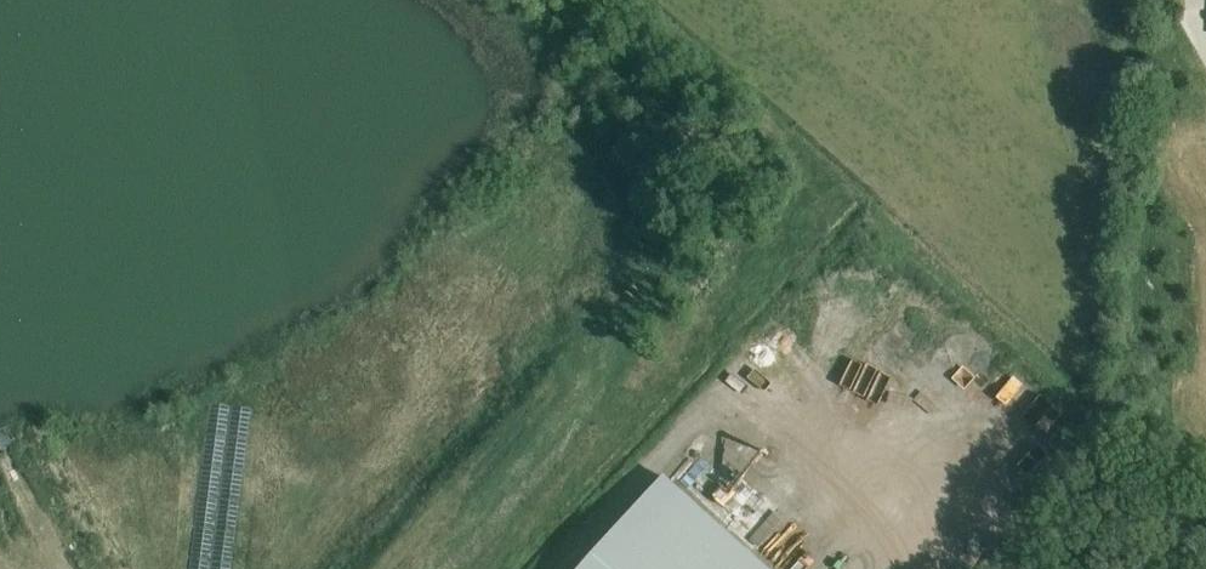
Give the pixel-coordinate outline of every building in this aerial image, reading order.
[(664,479),(584,568),(766,568),(664,479)]
